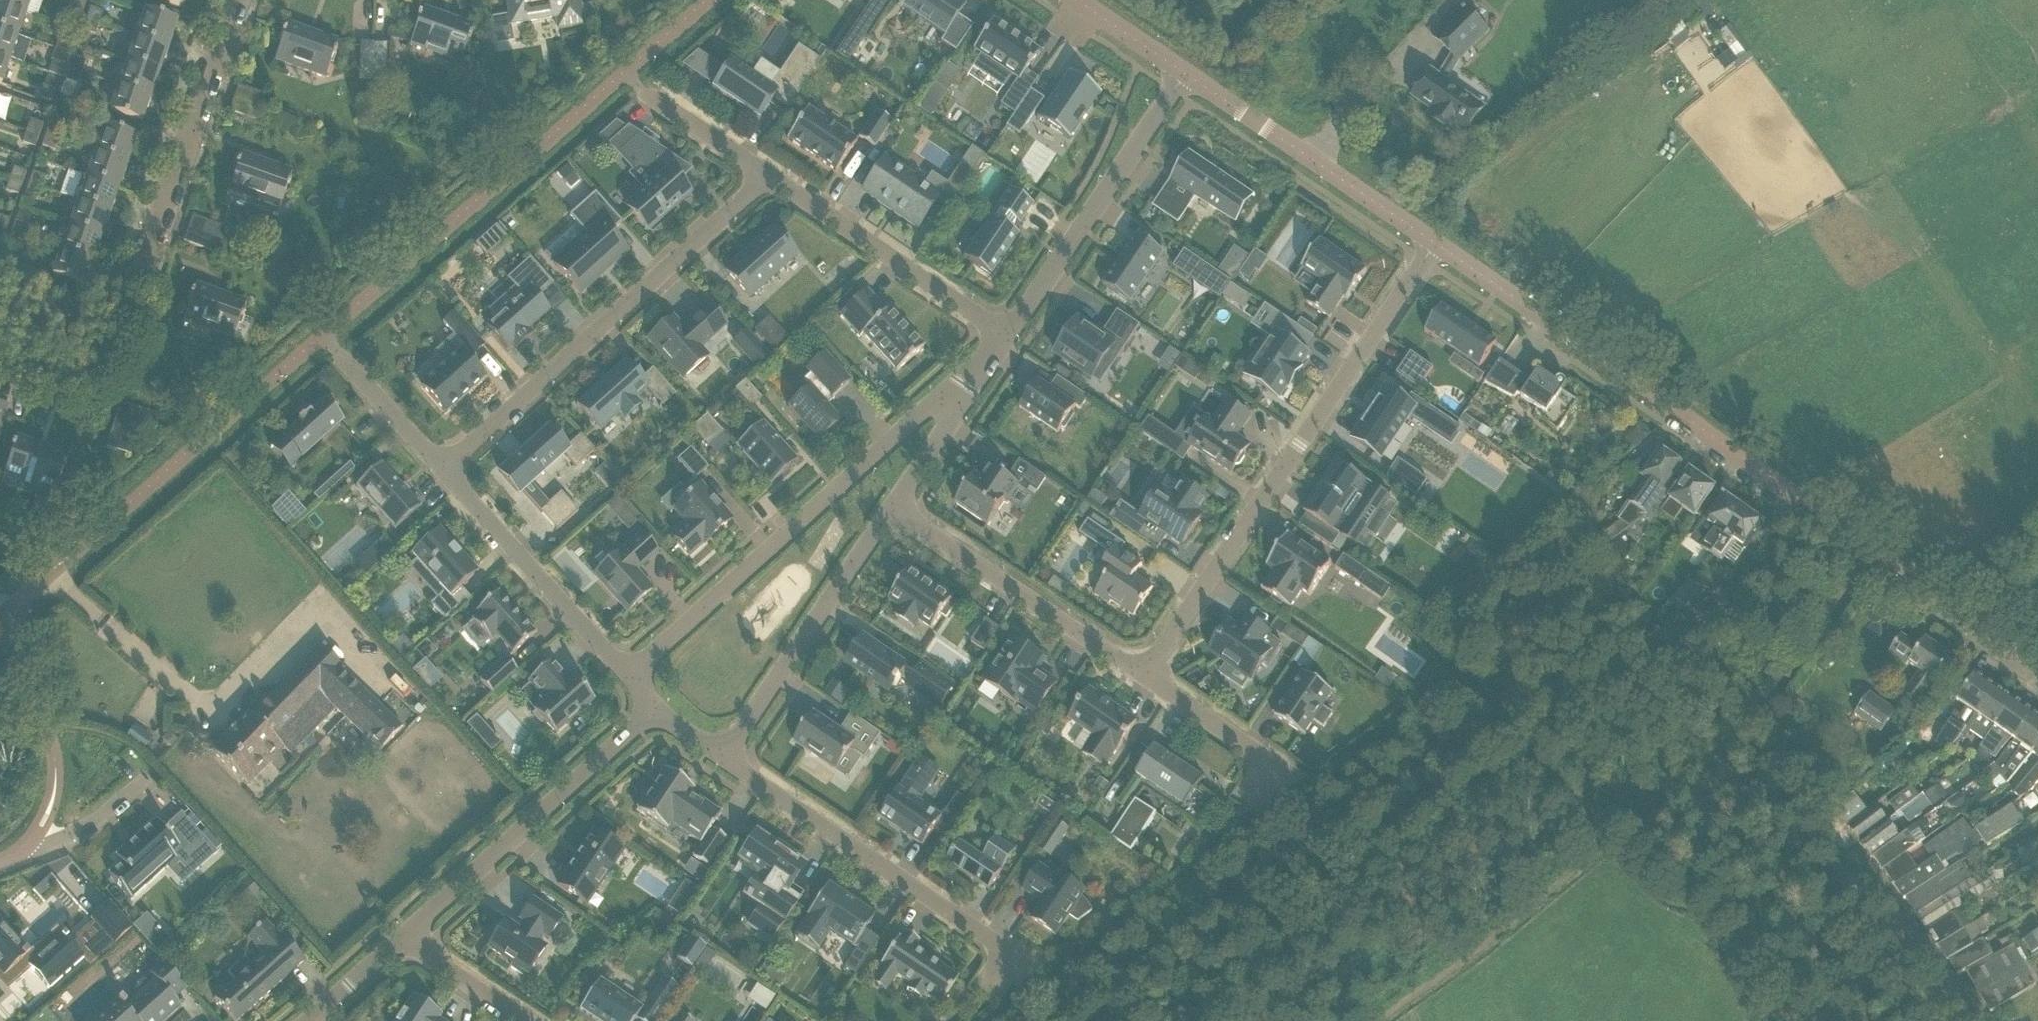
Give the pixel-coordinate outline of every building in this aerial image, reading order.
[(26,11),(30,0),(0,0),(0,2),(26,11)] [(558,28),(583,24),(579,0),(508,0),(512,24),(557,16),(559,27),(558,27),(558,28)] [(904,2),(947,31),(940,41),(955,51),(973,25),(958,15),(966,3),(961,0),(905,0),(904,2)] [(68,13),(80,17),(84,6),(72,1),(68,13)] [(18,35),(26,11),(0,2),(0,29),(18,35)] [(86,20),(98,24),(102,12),(90,8),(86,20)] [(439,54),(462,62),(469,40),(471,40),(473,35),(471,35),(474,25),(473,25),(472,27),(442,16),(443,15),(424,8),(421,14),(419,14),(418,18),(420,19),(411,44),(413,45),(415,40),(441,49),(439,54)] [(1464,8),(1433,38),(1454,58),(1469,44),(1472,47),(1488,31),(1464,8)] [(134,24),(131,33),(169,46),(173,37),(171,36),(177,20),(146,9),(140,26),(134,24)] [(82,31),(94,35),(98,24),(86,20),(82,31)] [(993,20),(973,49),(981,54),(972,67),(1004,88),(1012,76),(1019,80),(1002,105),(1013,112),(1036,79),(1026,72),(1039,52),(993,20)] [(304,70),(326,78),(334,55),(336,56),(338,51),(336,50),(339,41),(338,40),(337,43),(307,32),(308,30),(288,23),(286,30),(284,29),(283,34),(284,35),(276,60),(277,60),(279,55),(306,65),(304,70)] [(1730,25),(1718,34),(1739,59),(1750,50),(1730,25)] [(9,59),(18,35),(0,29),(0,56),(9,59)] [(131,46),(127,59),(159,71),(164,57),(165,58),(169,46),(131,33),(127,44),(131,46)] [(59,36),(54,48),(67,53),(71,40),(59,36)] [(359,80),(371,80),(373,43),(360,42),(359,80)] [(373,43),(371,80),(386,81),(387,43),(373,43)] [(842,44),(835,54),(847,62),(853,53),(854,52),(842,44)] [(772,84),(770,87),(753,75),(754,75),(730,59),(711,88),(759,119),(772,99),(787,109),(827,49),(821,46),(814,56),(798,46),(773,84),(772,84)] [(51,59),(67,64),(70,55),(67,54),(67,53),(54,48),(51,59)] [(698,51),(682,64),(705,79),(716,63),(698,51)] [(70,65),(69,67),(81,71),(85,60),(70,55),(67,64),(70,65)] [(0,56),(0,83),(1,84),(9,59),(0,56)] [(117,73),(114,83),(152,96),(156,85),(154,85),(159,71),(127,59),(121,74),(117,73)] [(81,71),(69,67),(65,79),(77,83),(81,71)] [(1424,79),(1413,96),(1432,110),(1428,116),(1454,135),(1459,128),(1466,133),(1477,117),(1484,107),(1449,82),(1440,76),(1431,69),(1424,79)] [(1051,96),(1036,117),(1069,140),(1070,138),(1068,137),(1098,94),(1100,95),(1101,93),(1068,71),(1067,72),(1069,74),(1061,85),(1062,86),(1054,98),(1051,96)] [(152,96),(114,83),(110,93),(115,95),(109,110),(142,121),(147,106),(148,106),(152,96)] [(63,84),(60,94),(70,98),(74,87),(63,84)] [(42,85),(38,97),(41,99),(51,102),(55,90),(42,85)] [(238,86),(234,98),(259,108),(264,95),(238,86)] [(1030,90),(1012,116),(1025,125),(1043,99),(1030,90)] [(925,95),(917,108),(930,116),(939,104),(925,95)] [(787,138),(836,171),(856,142),(807,108),(787,138)] [(858,137),(874,148),(892,121),(876,110),(858,137)] [(30,119),(26,131),(39,135),(43,124),(30,119)] [(607,147),(627,129),(616,121),(598,137),(607,147)] [(49,124),(46,135),(58,139),(62,127),(50,123),(49,124)] [(94,140),(90,149),(128,163),(132,153),(131,153),(136,137),(104,125),(98,142),(94,140)] [(26,131),(22,143),(34,147),(35,147),(39,135),(26,131)] [(46,135),(42,146),(54,150),(58,139),(46,135)] [(648,230),(689,193),(679,181),(677,183),(671,177),(683,166),(637,135),(618,152),(634,170),(642,163),(656,180),(626,206),(648,230)] [(863,190),(917,226),(936,199),(948,206),(983,155),(971,147),(947,183),(931,173),(923,184),(884,158),(863,190)] [(91,162),(86,176),(118,187),(123,173),(125,174),(128,163),(90,149),(87,160),(91,162)] [(1176,175),(1166,191),(1187,205),(1197,190),(1205,195),(1204,197),(1236,219),(1252,195),(1254,196),(1255,195),(1242,187),(1241,189),(1206,166),(1208,164),(1189,151),(1189,152),(1190,153),(1179,170),(1182,172),(1179,177),(1176,175)] [(257,200),(280,208),(287,186),(290,187),(291,182),(289,181),(292,172),(291,171),(290,173),(261,163),(261,161),(242,154),(239,161),(237,160),(236,165),(238,165),(229,190),(230,191),(232,186),(259,195),(257,200)] [(565,165),(557,173),(570,188),(579,180),(565,165)] [(13,167),(9,180),(22,184),(26,171),(13,167)] [(33,172),(29,183),(41,188),(45,176),(33,172)] [(76,189),(73,199),(111,212),(115,202),(113,201),(118,187),(86,176),(80,190),(76,189)] [(9,180),(5,190),(18,195),(22,184),(9,180)] [(29,183),(25,195),(37,199),(41,188),(29,183)] [(1008,188),(1008,189),(962,256),(990,275),(1018,234),(1010,229),(1014,222),(1019,225),(1033,205),(1008,188)] [(579,292),(625,250),(609,233),(621,222),(595,192),(569,215),(586,234),(554,263),(579,292)] [(73,210),(68,225),(101,237),(106,222),(107,223),(111,212),(73,199),(69,209),(73,210)] [(5,232),(10,219),(0,216),(0,231),(5,232)] [(192,216),(187,230),(223,242),(228,229),(192,216)] [(16,221),(11,233),(24,238),(28,226),(16,221)] [(59,238),(55,248),(94,262),(97,251),(96,251),(101,237),(68,225),(63,239),(59,238)] [(496,226),(475,244),(486,256),(506,238),(496,226)] [(796,254),(773,228),(725,270),(749,297),(796,254)] [(223,242),(187,230),(183,241),(219,254),(223,242)] [(24,238),(11,233),(7,244),(20,249),(24,238)] [(1164,253),(1162,251),(1136,234),(1103,282),(1102,283),(1131,303),(1164,253)] [(1367,271),(1320,240),(1301,267),(1322,281),(1307,303),(1330,318),(1344,297),(1348,299),(1367,271)] [(1234,246),(1217,271),(1232,281),(1249,256),(1234,246)] [(94,262),(55,248),(52,258),(57,260),(52,275),(65,279),(65,281),(83,287),(89,271),(90,272),(94,262)] [(1185,250),(1173,266),(1194,281),(1206,264),(1185,250)] [(530,258),(507,278),(515,288),(490,310),(496,317),(486,326),(507,349),(512,344),(516,349),(533,333),(529,329),(550,310),(538,297),(553,283),(530,258)] [(1246,262),(1239,273),(1249,280),(1257,269),(1246,262)] [(1221,274),(1209,291),(1220,298),(1231,281),(1221,274)] [(1231,283),(1223,295),(1229,299),(1237,287),(1231,283)] [(212,331),(234,339),(242,317),(244,318),(245,313),(243,312),(247,303),(245,302),(245,304),(215,293),(215,292),(196,285),(194,291),(192,291),(190,295),(192,296),(183,321),(185,321),(187,316),(213,326),(212,331)] [(896,371),(923,347),(888,308),(885,311),(866,290),(840,314),(860,336),(862,333),(896,371)] [(1314,337),(1265,304),(1264,305),(1277,314),(1267,328),(1276,334),(1247,376),(1278,397),(1287,383),(1290,385),(1301,369),(1298,367),(1307,353),(1304,351),(1314,337)] [(647,340),(682,379),(707,357),(699,348),(726,324),(708,305),(688,323),(689,324),(683,330),(672,317),(647,340)] [(1482,365),(1497,342),(1480,331),(1470,324),(1442,305),(1428,326),(1425,331),(1465,359),(1480,368),(1482,365)] [(1118,358),(1118,359),(1140,326),(1118,311),(1101,335),(1078,320),(1056,353),(1080,370),(1081,369),(1092,377),(1102,363),(1110,369),(1118,358)] [(421,385),(445,412),(484,378),(465,356),(469,352),(472,356),(484,345),(455,312),(443,323),(454,336),(447,342),(457,354),(421,385)] [(768,316),(754,329),(772,349),(786,337),(768,316)] [(747,329),(733,342),(756,368),(770,355),(747,329)] [(1171,348),(1161,362),(1172,369),(1181,355),(1171,348)] [(809,386),(787,406),(818,441),(840,421),(826,405),(833,399),(832,397),(850,381),(824,352),(812,363),(811,363),(805,369),(810,374),(803,379),(809,386)] [(1433,368),(1433,367),(1411,352),(1397,372),(1396,373),(1419,389),(1433,368)] [(576,404),(599,430),(618,414),(624,420),(641,404),(636,398),(647,388),(662,406),(675,394),(652,368),(642,378),(626,360),(576,404)] [(1557,381),(1557,382),(1556,383),(1539,371),(1531,381),(1500,360),(1484,383),(1514,398),(1518,394),(1521,396),(1521,397),(1538,409),(1535,413),(1558,432),(1578,402),(1563,392),(1565,389),(1566,387),(1566,386),(1566,385),(1566,384),(1566,383),(1566,382),(1565,381),(1564,380),(1563,380),(1562,380),(1561,379),(1560,380),(1558,380),(1557,381)] [(734,390),(750,407),(761,398),(745,380),(734,390)] [(1038,380),(1019,407),(1058,433),(1062,427),(1064,428),(1075,413),(1072,412),(1076,406),(1081,409),(1089,397),(1065,382),(1057,393),(1038,380)] [(1386,388),(1353,438),(1381,457),(1409,415),(1435,432),(1442,422),(1458,433),(1461,428),(1412,394),(1407,402),(1386,388)] [(303,457),(340,424),(344,420),(323,398),(282,436),(283,437),(284,436),(303,457)] [(9,405),(0,401),(0,430),(9,405)] [(1194,408),(1176,434),(1176,435),(1190,444),(1189,445),(1192,447),(1231,473),(1236,465),(1240,464),(1245,457),(1244,453),(1249,445),(1236,436),(1249,416),(1227,401),(1214,421),(1194,408)] [(120,403),(112,428),(136,436),(139,428),(152,433),(158,415),(120,403)] [(722,433),(706,415),(691,428),(707,446),(722,433)] [(1149,417),(1139,431),(1167,450),(1176,435),(1176,434),(1149,417)] [(735,446),(769,485),(797,460),(763,421),(735,446)] [(500,473),(518,493),(562,452),(576,467),(594,451),(580,435),(567,447),(550,428),(500,473)] [(5,473),(1,483),(52,501),(55,491),(67,495),(77,469),(66,465),(64,465),(68,455),(67,455),(66,457),(36,446),(37,444),(18,437),(15,444),(13,443),(12,447),(14,448),(5,473)] [(690,448),(677,460),(694,480),(708,468),(690,448)] [(1617,524),(1598,538),(1622,564),(1657,515),(1659,512),(1650,506),(1660,488),(1664,490),(1671,481),(1680,467),(1682,464),(1662,450),(1656,459),(1650,467),(1643,477),(1645,478),(1630,502),(1617,524)] [(1052,478),(1022,458),(1010,475),(992,463),(983,477),(976,471),(955,501),(989,524),(1005,500),(1007,502),(1021,483),(1018,481),(1024,473),(1045,488),(1052,478)] [(1398,460),(1387,477),(1416,496),(1427,480),(1398,460)] [(1314,495),(1313,496),(1306,507),(1303,511),(1307,513),(1324,524),(1356,546),(1390,497),(1370,484),(1337,461),(1314,495)] [(318,500),(354,468),(349,462),(313,495),(318,500)] [(356,486),(395,530),(421,507),(382,463),(356,486)] [(605,465),(596,473),(613,492),(622,484),(605,465)] [(1660,488),(1650,506),(1659,512),(1660,513),(1688,473),(1680,467),(1671,481),(1664,490),(1660,488)] [(1660,513),(1674,523),(1685,507),(1696,515),(1714,489),(1690,471),(1688,473),(1660,513)] [(1121,501),(1110,517),(1157,550),(1168,534),(1180,543),(1183,545),(1185,542),(1184,542),(1200,519),(1202,516),(1199,514),(1199,515),(1197,514),(1207,498),(1184,483),(1173,498),(1162,490),(1162,489),(1159,487),(1156,492),(1157,493),(1143,512),(1141,514),(1121,501)] [(673,537),(689,555),(703,542),(704,543),(709,539),(712,542),(720,535),(717,532),(730,520),(699,485),(674,509),(687,524),(673,537)] [(1094,489),(1087,499),(1101,508),(1107,497),(1094,489)] [(1713,490),(1697,514),(1705,520),(1704,521),(1714,527),(1700,546),(1711,554),(1744,509),(1723,494),(1722,496),(1713,490)] [(561,492),(540,511),(557,530),(578,511),(561,492)] [(288,496),(272,511),(288,528),(304,514),(288,496)] [(1086,504),(1079,513),(1084,517),(1091,507),(1086,504)] [(1744,509),(1711,554),(1721,561),(1724,557),(1734,564),(1745,549),(1746,550),(1753,540),(1765,524),(1744,509)] [(1142,564),(1122,550),(1126,545),(1088,519),(1079,533),(1110,553),(1098,570),(1106,576),(1094,593),(1110,604),(1111,601),(1134,616),(1153,588),(1134,575),(1142,564)] [(430,603),(445,620),(470,598),(460,587),(478,571),(440,528),(411,553),(445,590),(430,603)] [(594,575),(627,611),(651,589),(635,571),(657,551),(641,533),(619,553),(594,575)] [(1310,595),(1331,563),(1288,534),(1267,565),(1274,570),(1262,589),(1273,597),(1272,599),(1281,605),(1282,603),(1290,608),(1301,589),(1310,595)] [(1335,567),(1360,584),(1368,572),(1344,555),(1343,555),(1335,567)] [(889,600),(919,621),(932,629),(942,614),(947,618),(956,604),(951,600),(953,597),(910,568),(889,600)] [(1689,578),(1673,598),(1685,608),(1701,588),(1689,578)] [(535,634),(497,592),(475,612),(478,615),(472,620),(490,640),(496,635),(513,653),(535,634)] [(1282,644),(1268,634),(1269,631),(1248,617),(1243,624),(1245,626),(1242,631),(1228,622),(1209,650),(1252,678),(1263,662),(1267,666),(1282,644)] [(999,628),(986,619),(971,641),(984,650),(999,628)] [(1289,625),(1283,634),(1303,648),(1310,639),(1289,625)] [(402,635),(390,646),(401,658),(413,647),(402,635)] [(1919,704),(1936,680),(1952,657),(1925,639),(1919,648),(1901,635),(1889,653),(1907,665),(1908,663),(1920,671),(1904,694),(1919,704)] [(908,683),(941,705),(954,686),(921,663),(915,672),(863,637),(847,662),(890,690),(894,684),(896,685),(901,678),(908,682),(908,683)] [(1017,700),(1036,713),(1057,682),(1037,669),(1044,659),(1031,649),(1033,647),(1024,641),(1022,644),(1014,638),(985,681),(1016,702),(1017,700)] [(1316,657),(1322,648),(1310,639),(1303,648),(1303,649),(1316,657)] [(211,751),(247,786),(284,748),(290,754),(336,708),(367,738),(362,744),(374,755),(380,749),(380,750),(402,727),(401,726),(341,670),(342,669),(319,647),(252,716),(248,713),(211,751)] [(480,680),(491,693),(517,670),(506,657),(480,680)] [(551,660),(527,682),(529,684),(544,700),(533,710),(534,712),(533,713),(531,715),(540,725),(543,723),(543,722),(555,735),(594,700),(577,681),(573,676),(572,675),(570,676),(568,679),(551,660)] [(1383,669),(1375,679),(1387,688),(1395,677),(1383,669)] [(1304,735),(1314,720),(1324,727),(1332,714),(1322,707),(1333,692),(1303,672),(1274,715),(1304,735)] [(1950,717),(1936,740),(1945,748),(1947,750),(1950,746),(1958,739),(1977,712),(1978,713),(1996,688),(1981,677),(1975,673),(1972,677),(1964,689),(1956,700),(1965,706),(1960,714),(1954,711),(1950,717)] [(834,681),(826,693),(838,701),(846,689),(834,681)] [(1103,700),(1104,699),(1089,688),(1069,718),(1084,729),(1094,735),(1082,753),(1104,767),(1116,750),(1117,751),(1137,721),(1112,704),(1111,706),(1103,700)] [(1958,739),(1950,746),(1954,748),(1959,742),(1960,742),(1962,744),(1971,731),(1984,740),(2014,700),(1996,688),(1978,713),(1977,712),(1958,739)] [(1855,714),(1881,732),(1896,712),(1869,693),(1855,714)] [(1984,740),(1979,747),(1995,758),(2011,738),(2013,739),(2014,738),(2015,739),(2034,714),(2014,700),(1984,740)] [(813,712),(794,741),(837,770),(850,750),(864,759),(881,733),(851,713),(840,730),(813,712)] [(1995,765),(2004,771),(2007,783),(2032,752),(2037,744),(2037,717),(2034,714),(2015,739),(2014,738),(2013,739),(2015,740),(2011,742),(1995,765)] [(466,724),(490,751),(500,742),(497,739),(498,738),(496,735),(494,736),(476,715),(466,724)] [(126,737),(143,750),(152,737),(136,725),(126,737)] [(1082,753),(1094,735),(1084,729),(1072,746),(1082,753)] [(168,734),(162,740),(169,747),(175,741),(168,734)] [(1204,778),(1154,745),(1135,774),(1185,807),(1204,778)] [(1895,750),(1886,760),(1897,771),(1906,760),(1895,750)] [(2031,790),(2037,782),(2037,781),(2037,764),(2014,792),(2020,798),(2031,790)] [(666,829),(672,820),(690,833),(689,835),(700,843),(701,843),(692,856),(708,867),(726,839),(711,828),(721,813),(691,793),(694,789),(664,768),(636,809),(666,829)] [(880,816),(923,845),(942,817),(917,800),(930,780),(921,775),(923,772),(919,770),(918,772),(913,768),(900,788),(899,788),(880,816)] [(1099,777),(1093,787),(1103,794),(1109,784),(1099,777)] [(1938,785),(1924,795),(1932,806),(1946,796),(1938,785)] [(1911,786),(1889,803),(1897,813),(1919,796),(1911,786)] [(958,793),(947,808),(958,815),(968,800),(958,793)] [(1043,796),(1037,804),(1050,813),(1056,805),(1043,796)] [(1858,798),(1839,813),(1849,827),(1868,811),(1858,798)] [(1157,813),(1135,799),(1110,837),(1131,851),(1157,813)] [(1849,827),(1860,841),(1888,819),(1877,804),(1849,827)] [(1973,830),(1936,856),(1942,866),(1983,840),(1987,846),(2024,822),(2010,804),(1973,830)] [(121,863),(108,874),(130,899),(182,852),(189,859),(190,858),(188,856),(196,849),(197,851),(207,843),(214,851),(213,852),(214,854),(216,852),(181,812),(163,828),(156,820),(115,856),(121,863)] [(1233,817),(1220,836),(1222,838),(1242,823),(1233,817)] [(1963,817),(1923,846),(1932,859),(1936,856),(1973,830),(1963,817)] [(1056,819),(1049,829),(1062,838),(1069,828),(1056,819)] [(1860,841),(1871,856),(1872,855),(1900,835),(1888,819),(1860,841)] [(1900,835),(1872,855),(1883,870),(1906,853),(1917,845),(1906,830),(1900,835)] [(586,903),(622,850),(609,841),(610,839),(602,833),(600,836),(594,831),(558,884),(586,903)] [(769,939),(772,939),(799,899),(786,890),(804,864),(799,860),(801,857),(788,848),(786,852),(757,831),(739,858),(769,878),(754,899),(763,906),(750,926),(769,939)] [(946,861),(989,889),(1016,850),(996,837),(983,856),(960,841),(946,861)] [(1906,853),(1883,870),(1894,886),(1917,869),(1906,853)] [(1917,869),(1894,886),(1904,900),(1906,898),(1946,871),(1942,866),(1936,856),(1932,859),(1917,869)] [(1906,898),(1916,915),(1971,879),(1960,862),(1946,871),(1906,898)] [(1056,935),(1069,915),(1078,921),(1092,910),(1082,896),(1085,891),(1061,876),(1059,878),(1040,865),(1023,889),(1037,898),(1038,897),(1044,901),(1032,919),(1056,935)] [(1916,915),(1926,930),(1953,912),(1970,901),(1998,884),(1988,868),(1971,879),(1916,915)] [(51,874),(42,882),(47,888),(48,888),(56,881),(57,880),(51,874)] [(684,880),(678,889),(689,896),(695,888),(684,880)] [(248,882),(241,888),(251,898),(258,892),(248,882)] [(796,933),(796,935),(812,946),(825,927),(853,946),(875,914),(874,914),(873,915),(855,902),(856,900),(855,900),(847,895),(847,894),(846,893),(845,896),(828,885),(829,884),(828,883),(806,915),(807,916),(796,933)] [(8,991),(10,989),(7,987),(29,967),(49,989),(84,957),(90,964),(88,965),(90,966),(132,928),(109,901),(90,918),(98,927),(94,931),(90,927),(91,926),(90,925),(75,938),(77,941),(74,944),(64,933),(61,936),(47,949),(46,949),(39,942),(28,952),(27,950),(14,936),(0,920),(0,982),(8,991)] [(510,967),(521,975),(524,971),(527,974),(545,948),(536,943),(542,934),(548,938),(560,920),(532,901),(520,919),(525,922),(519,931),(505,921),(488,947),(513,964),(510,967)] [(1970,901),(1953,912),(1963,928),(1973,922),(1980,917),(1970,901)] [(1953,912),(1926,930),(1936,946),(1938,944),(1963,928),(1953,912)] [(1981,918),(1974,923),(1981,935),(1989,930),(1981,918)] [(304,961),(280,934),(278,936),(265,921),(247,937),(263,954),(251,965),(244,958),(228,972),(234,980),(214,998),(234,1020),(237,1020),(304,961)] [(1938,944),(1946,960),(1983,938),(1981,935),(1974,923),(1973,922),(1963,928),(1938,944)] [(158,927),(145,939),(157,952),(169,940),(158,927)] [(925,995),(939,1004),(957,978),(914,948),(919,941),(905,931),(900,939),(898,937),(880,964),(910,984),(906,989),(922,1000),(925,995)] [(1957,975),(1966,970),(1992,954),(1983,938),(1946,960),(1947,960),(1948,960),(1957,975)] [(1992,954),(1966,970),(1990,1012),(2035,985),(2012,944),(1993,955),(1992,954)] [(706,949),(693,968),(702,974),(715,955),(706,949)] [(844,967),(855,974),(867,956),(856,949),(844,967)] [(181,1006),(174,999),(186,988),(162,961),(149,973),(159,984),(128,1011),(124,1006),(126,1004),(121,999),(119,1001),(118,1000),(95,1020),(164,1020),(181,1006)] [(765,963),(758,973),(769,980),(776,970),(765,963)] [(586,1014),(597,1020),(633,1020),(635,1018),(639,1020),(655,1020),(678,987),(663,977),(643,1007),(600,978),(579,1009),(586,1014)] [(747,998),(765,1007),(771,995),(753,986),(747,998)] [(439,1018),(442,1014),(412,994),(394,1020),(444,1020),(439,1018)]
